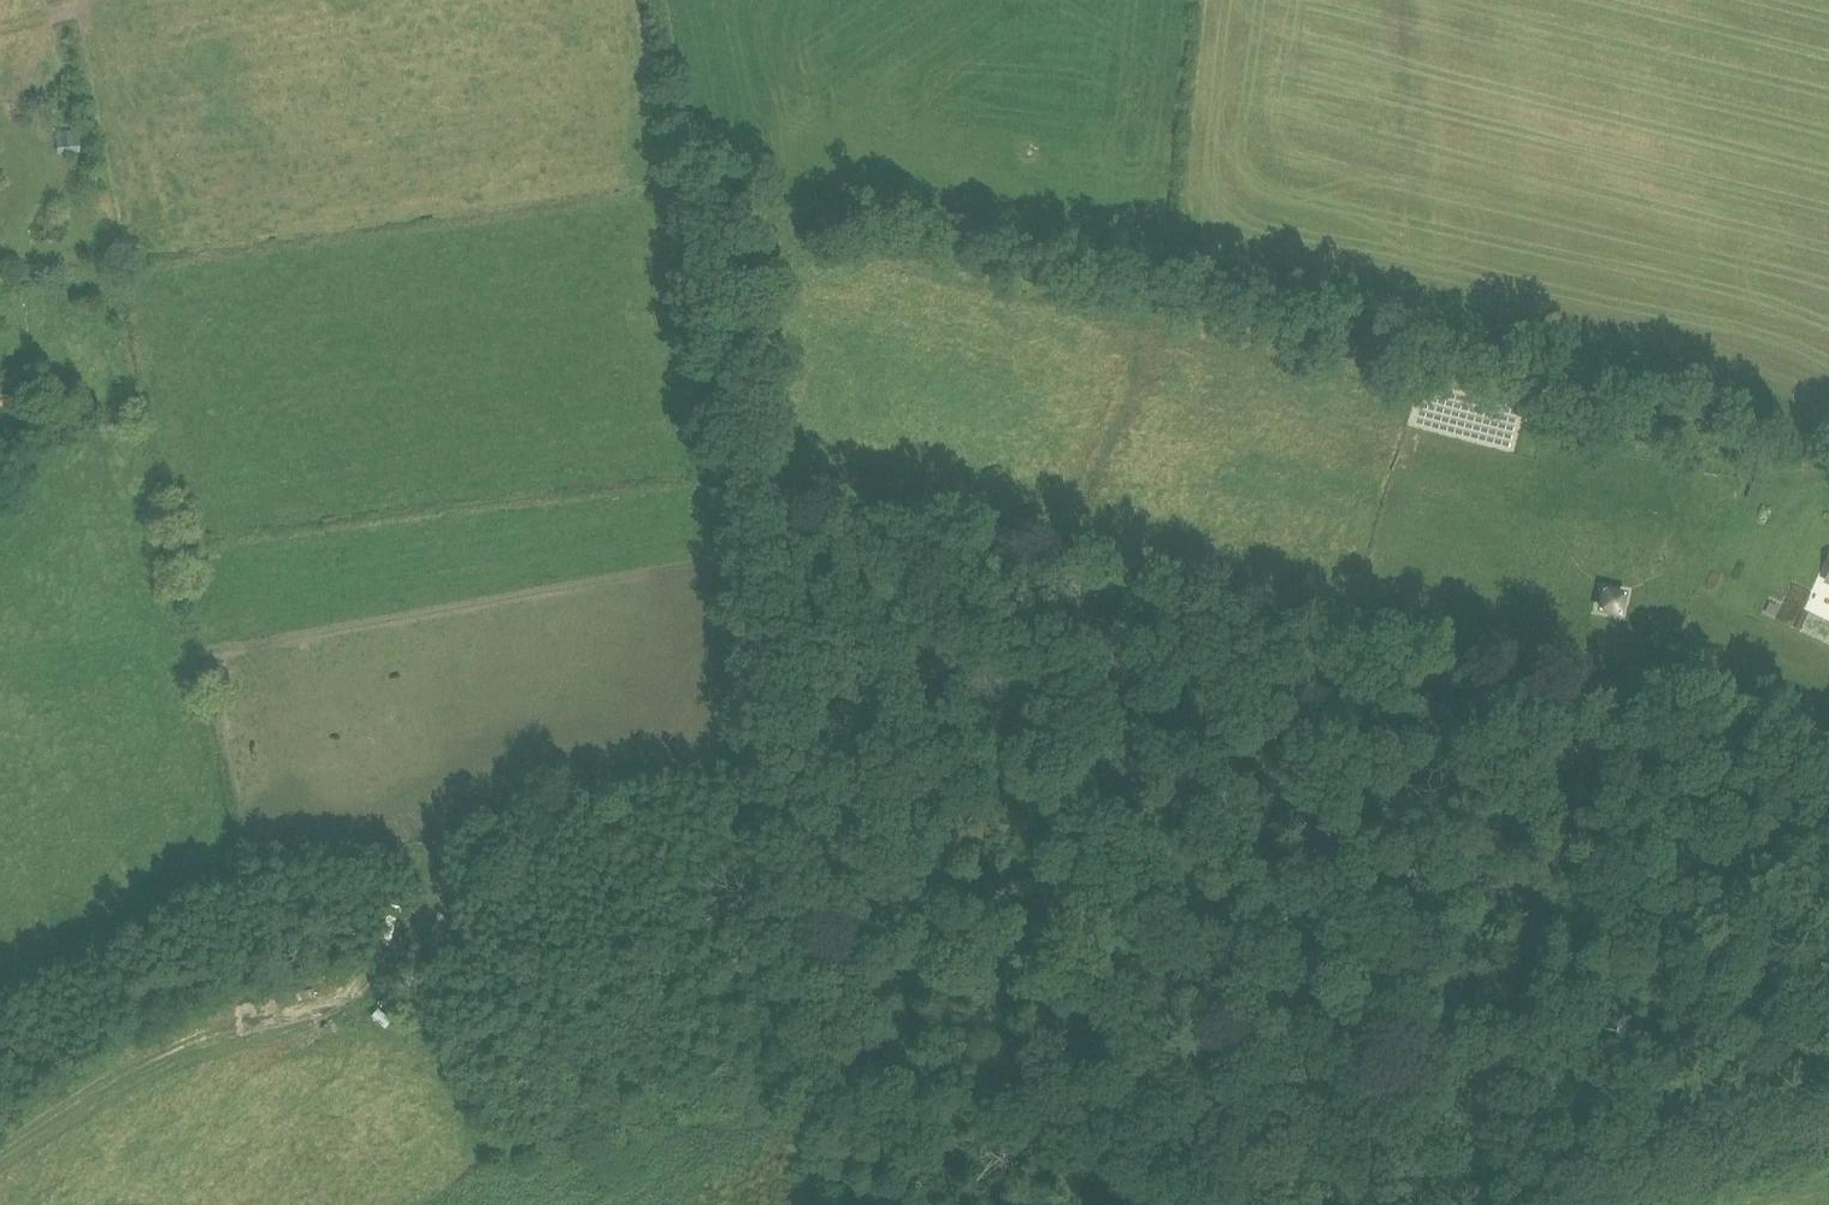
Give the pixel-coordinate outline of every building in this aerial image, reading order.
[(280,1007),(280,1016),(308,1017),(308,1008),(280,1007)]
